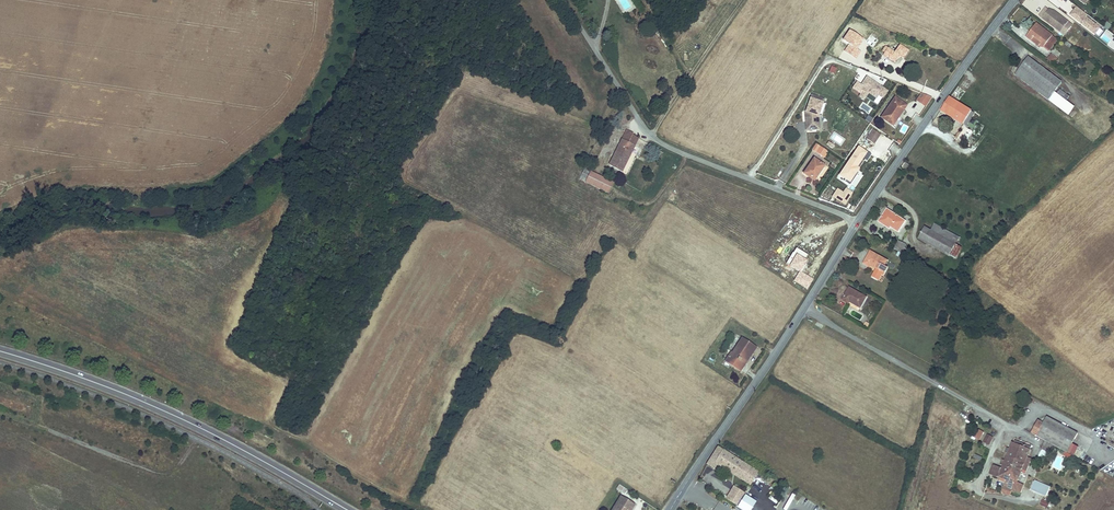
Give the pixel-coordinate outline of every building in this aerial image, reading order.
[(1045,6),(1039,14),(1060,30),(1065,34),(1073,24),(1068,20),(1054,10),(1048,8),(1048,9),(1045,6)] [(1076,6),(1070,14),(1095,34),(1101,27),(1100,26),(1101,25),(1097,22),(1096,23),(1086,16),(1088,15),(1076,6)] [(1051,54),(1059,42),(1035,24),(1025,37),(1037,47),(1039,44),(1043,47),(1051,54)] [(850,30),(843,40),(849,43),(845,50),(857,58),(861,51),(857,49),(864,39),(850,30)] [(865,43),(873,47),(878,36),(870,32),(865,43)] [(895,51),(886,45),(882,51),(885,52),(884,54),(895,62),(899,56),(903,58),(909,49),(900,44),(895,51)] [(1052,64),(1056,59),(1049,54),(1046,59),(1052,64)] [(1015,75),(1047,100),(1052,93),(1061,82),(1028,57),(1015,75)] [(839,67),(832,65),(830,72),(836,74),(839,67)] [(889,90),(867,75),(861,83),(857,81),(853,87),(861,93),(859,96),(864,100),(867,96),(874,101),(879,94),(884,98),(889,90)] [(1057,93),(1066,100),(1068,98),(1069,96),(1061,89),(1057,93)] [(925,106),(932,97),(921,93),(916,100),(925,106)] [(1047,100),(1070,117),(1075,110),(1052,93),(1047,100)] [(819,116),(824,103),(825,99),(812,95),(807,111),(807,113),(806,113),(807,130),(817,129),(816,122),(820,122),(819,116)] [(907,105),(895,97),(882,116),(893,124),(907,105)] [(972,110),(950,97),(941,111),(963,124),(972,110)] [(863,104),(861,107),(868,112),(870,108),(863,104)] [(972,110),(963,124),(966,126),(975,112),(972,110)] [(633,134),(633,133),(627,130),(610,165),(622,171),(635,146),(629,143),(632,135),(633,134)] [(875,144),(881,134),(874,130),(867,139),(875,144)] [(844,140),(834,134),(832,138),(841,144),(844,140)] [(635,146),(639,138),(637,138),(632,135),(629,143),(635,146)] [(827,150),(816,143),(812,149),(823,157),(827,150)] [(859,145),(839,174),(849,181),(859,167),(858,166),(864,157),(867,159),(871,154),(859,145)] [(825,165),(814,157),(804,173),(808,176),(809,175),(815,179),(825,165)] [(591,172),(585,182),(608,193),(613,183),(591,172)] [(837,188),(832,196),(846,204),(853,193),(846,188),(843,192),(837,188)] [(673,202),(676,194),(671,192),(668,200),(673,202)] [(894,227),(897,230),(904,218),(892,211),(891,214),(887,213),(880,223),(886,226),(887,223),(894,227)] [(924,225),(918,236),(954,256),(960,245),(954,242),(957,237),(934,223),(930,228),(924,225)] [(899,241),(894,249),(902,252),(905,247),(906,245),(899,241)] [(805,258),(808,254),(797,247),(794,252),(793,252),(786,262),(800,271),(794,280),(807,288),(813,279),(802,272),(809,260),(805,258)] [(871,249),(863,262),(868,265),(870,263),(872,264),(878,268),(880,269),(879,271),(877,270),(874,276),(879,280),(883,274),(884,275),(887,269),(883,267),(885,264),(888,259),(871,249)] [(866,297),(850,287),(842,300),(848,304),(849,301),(860,307),(866,297)] [(731,352),(725,361),(740,372),(757,347),(742,338),(732,353),(731,352)] [(1040,421),(1032,433),(1066,453),(1077,436),(1045,418),(1040,421)] [(983,431),(976,428),(973,434),(980,437),(983,431)] [(984,440),(990,442),(993,437),(987,434),(984,440)] [(1004,465),(1003,468),(996,465),(992,475),(999,478),(1000,478),(1003,479),(1009,481),(1011,482),(1017,484),(1018,481),(1022,471),(1028,457),(1031,447),(1014,440),(1011,448),(1009,447),(1007,452),(1009,453),(1007,460),(1004,465)] [(1054,449),(1044,442),(1040,450),(1050,456),(1054,449)] [(708,463),(713,466),(716,461),(725,449),(718,445),(706,462),(708,463)] [(1026,473),(1032,458),(1028,457),(1022,471),(1026,473)] [(1037,476),(1032,486),(1037,489),(1042,479),(1037,476)] [(1042,479),(1037,489),(1041,491),(1046,481),(1042,479)] [(1017,484),(1011,482),(1009,488),(1014,490),(1017,492),(1022,494),(1025,484),(1018,481),(1017,484)] [(727,483),(724,489),(729,492),(725,500),(738,506),(745,492),(727,483)] [(616,505),(625,509),(631,509),(634,505),(621,496),(616,505)] [(1039,505),(1047,509),(1051,502),(1043,498),(1039,505)]
